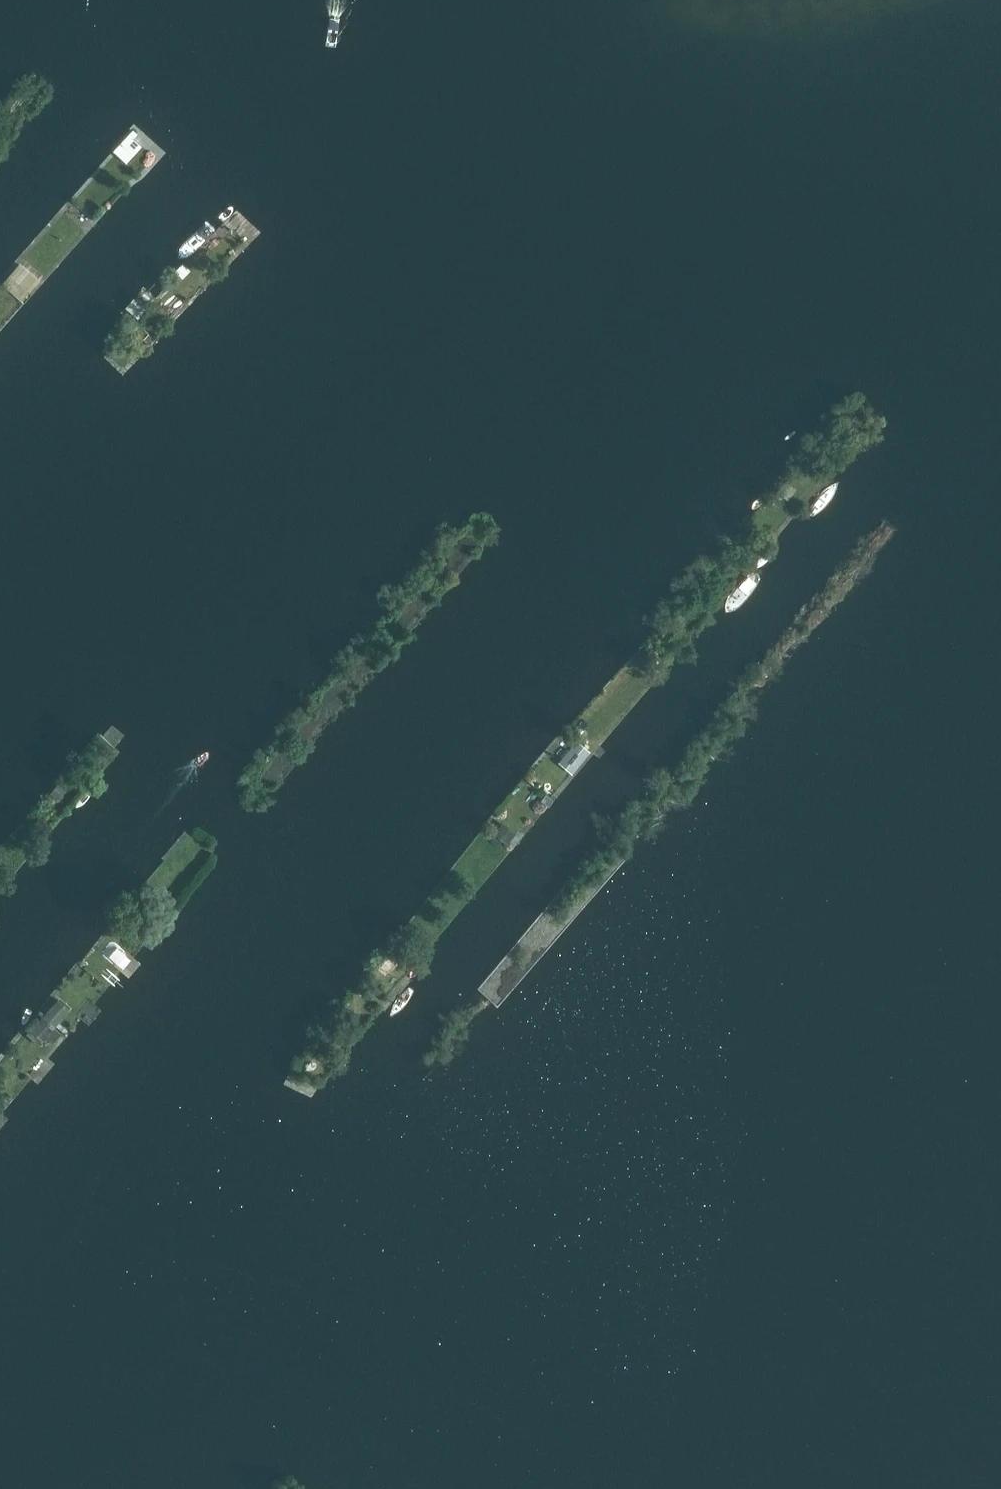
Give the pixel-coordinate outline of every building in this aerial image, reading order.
[(129,134),(113,152),(126,163),(141,145),(134,139),(138,134),(133,129),(129,134)] [(787,484),(780,493),(788,499),(795,490),(787,484)] [(653,648),(644,657),(654,666),(662,657),(653,648)] [(576,741),(564,755),(578,767),(590,752),(576,741)] [(57,784),(49,794),(57,800),(65,789),(57,784)] [(543,796),(538,802),(546,808),(550,802),(543,796)] [(388,953),(379,964),(388,972),(397,960),(388,953)] [(56,1006),(46,1018),(57,1028),(67,1015),(56,1006)]
